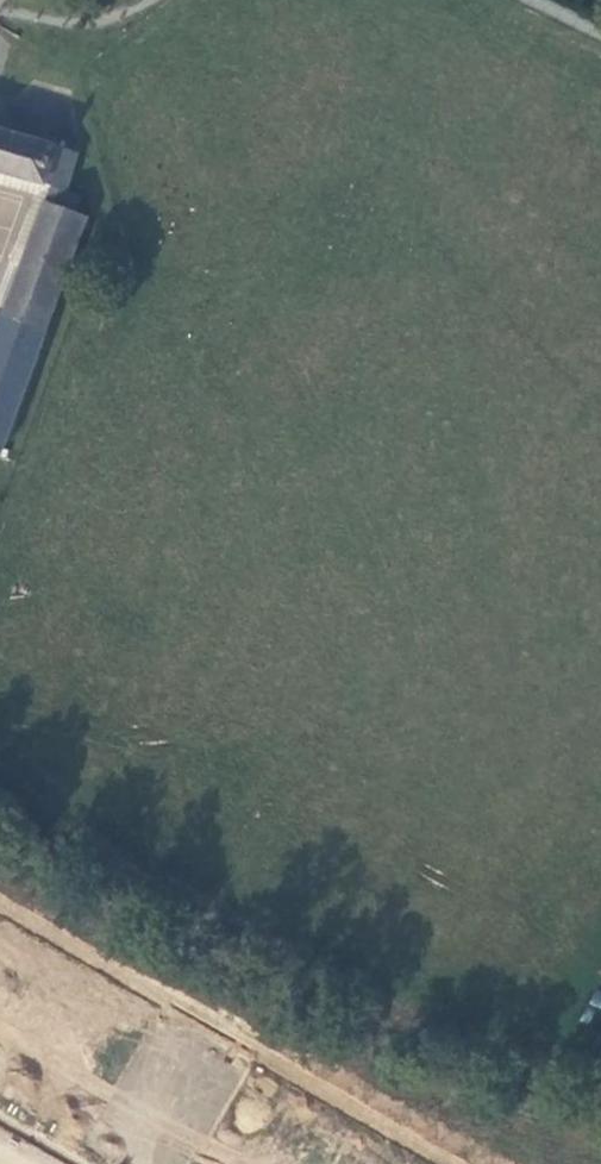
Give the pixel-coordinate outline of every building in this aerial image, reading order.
[(34,195),(13,259),(22,262),(4,318),(48,332),(86,215),(75,211),(81,194),(65,189),(77,152),(0,127),(0,184),(34,195)] [(0,322),(0,457),(44,339),(0,322)]
